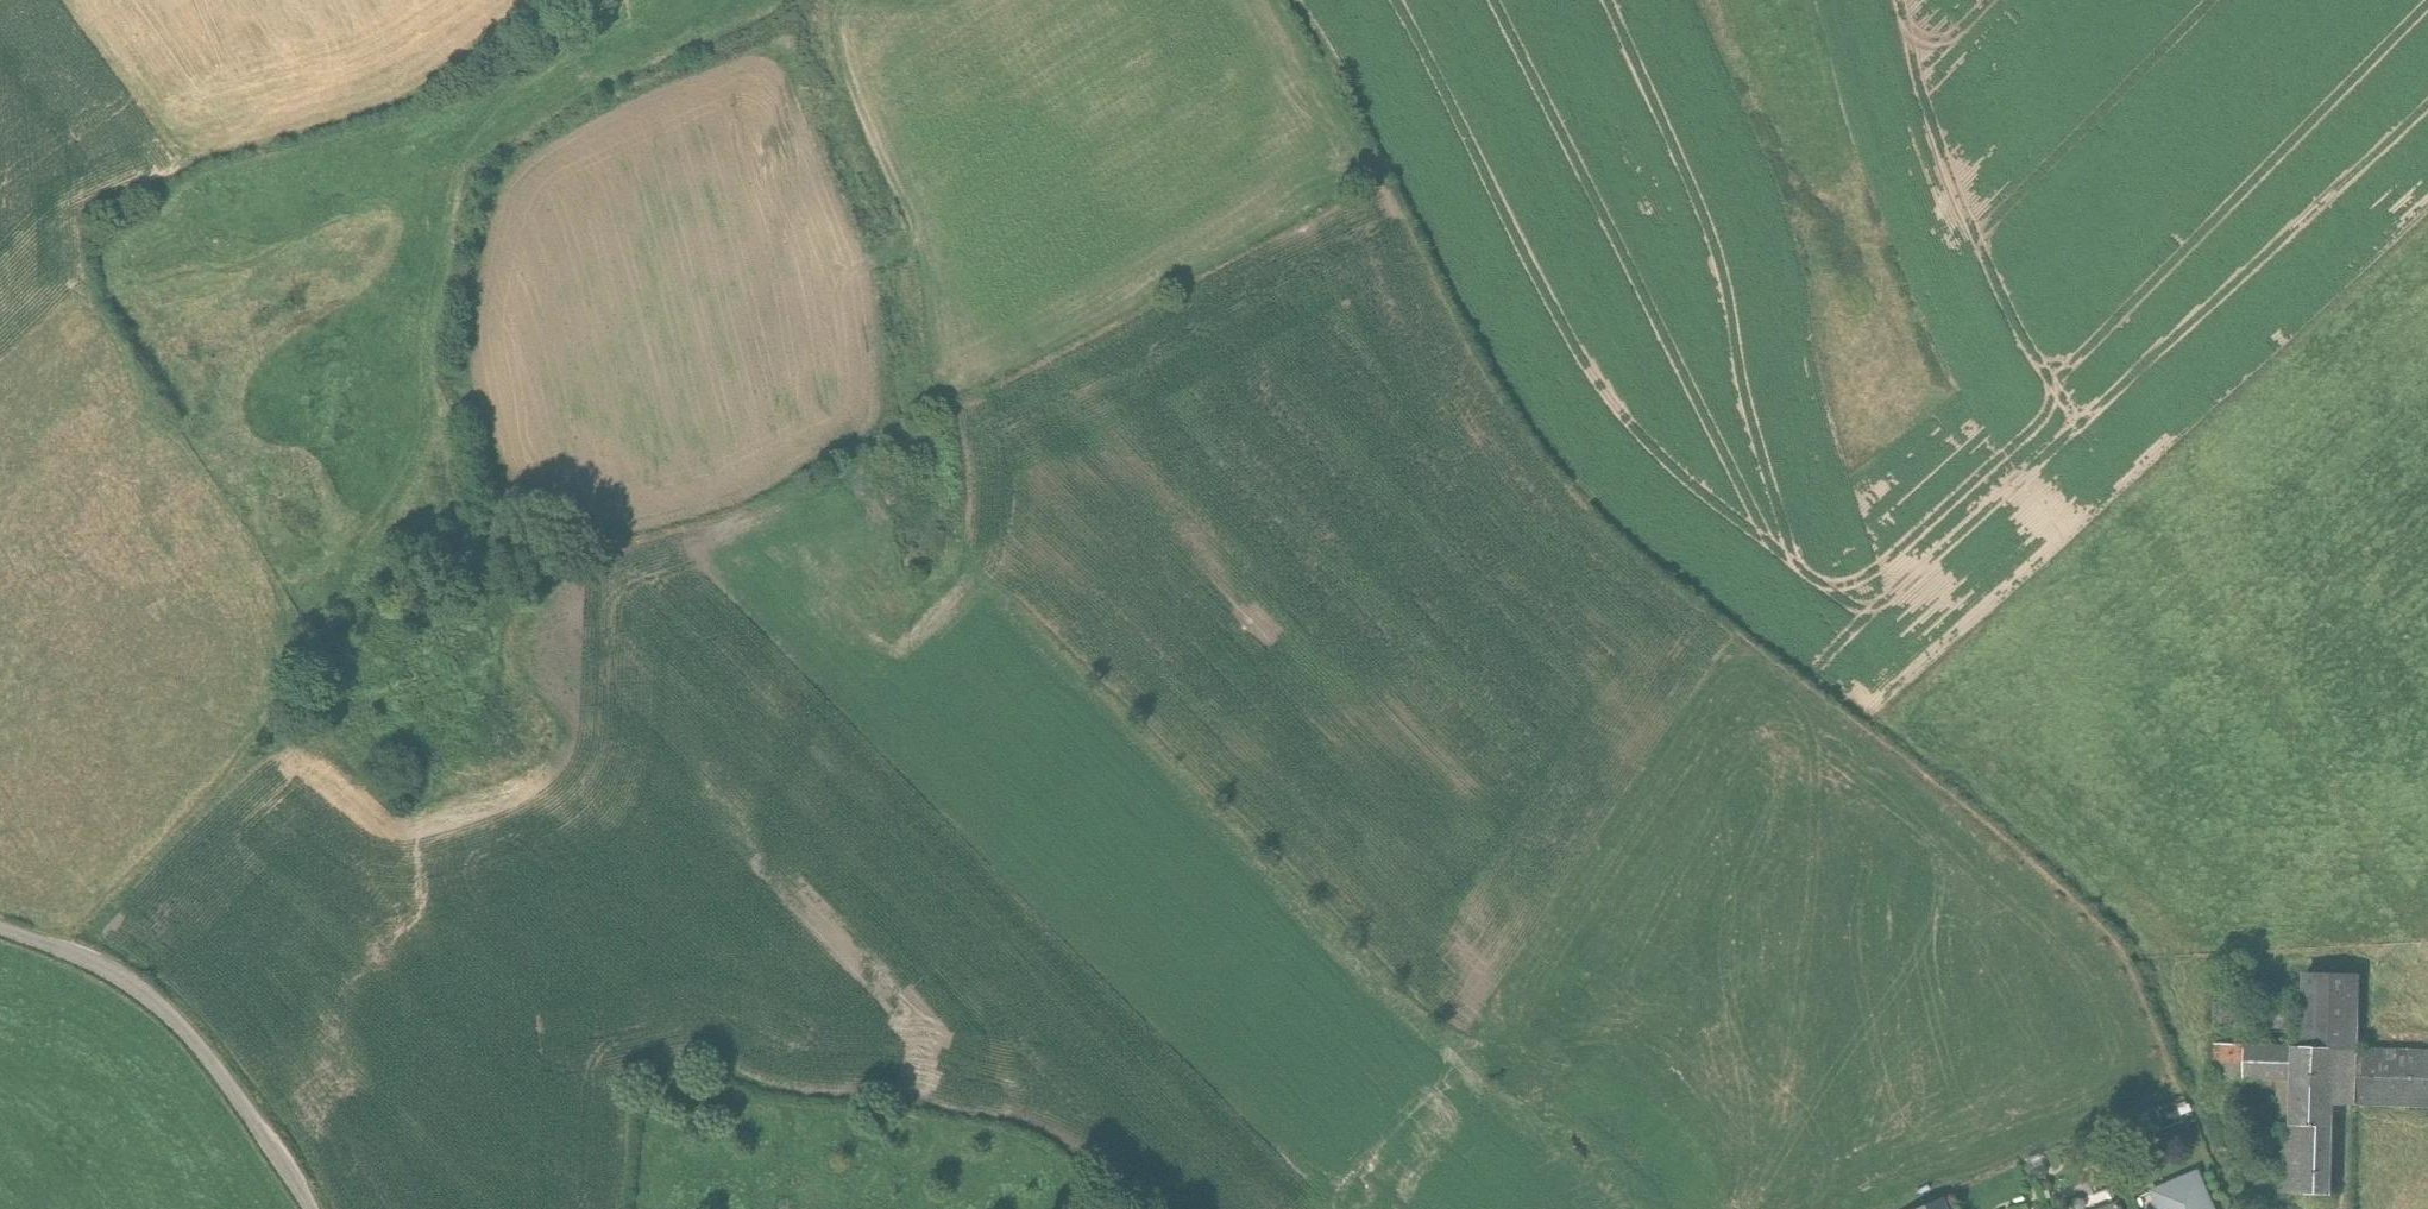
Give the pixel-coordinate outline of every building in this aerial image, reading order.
[(2281,1078),(2277,1193),(2331,1196),(2334,1104),(2427,1106),(2427,1050),(2358,1047),(2359,975),(2301,973),(2298,1047),(2213,1044),(2214,1077),(2281,1078)] [(2145,1191),(2153,1208),(2213,1208),(2195,1169),(2145,1191)] [(1914,1208),(1943,1208),(1939,1198),(1914,1208)] [(2095,1208),(2120,1208),(2116,1199),(2095,1208)]
